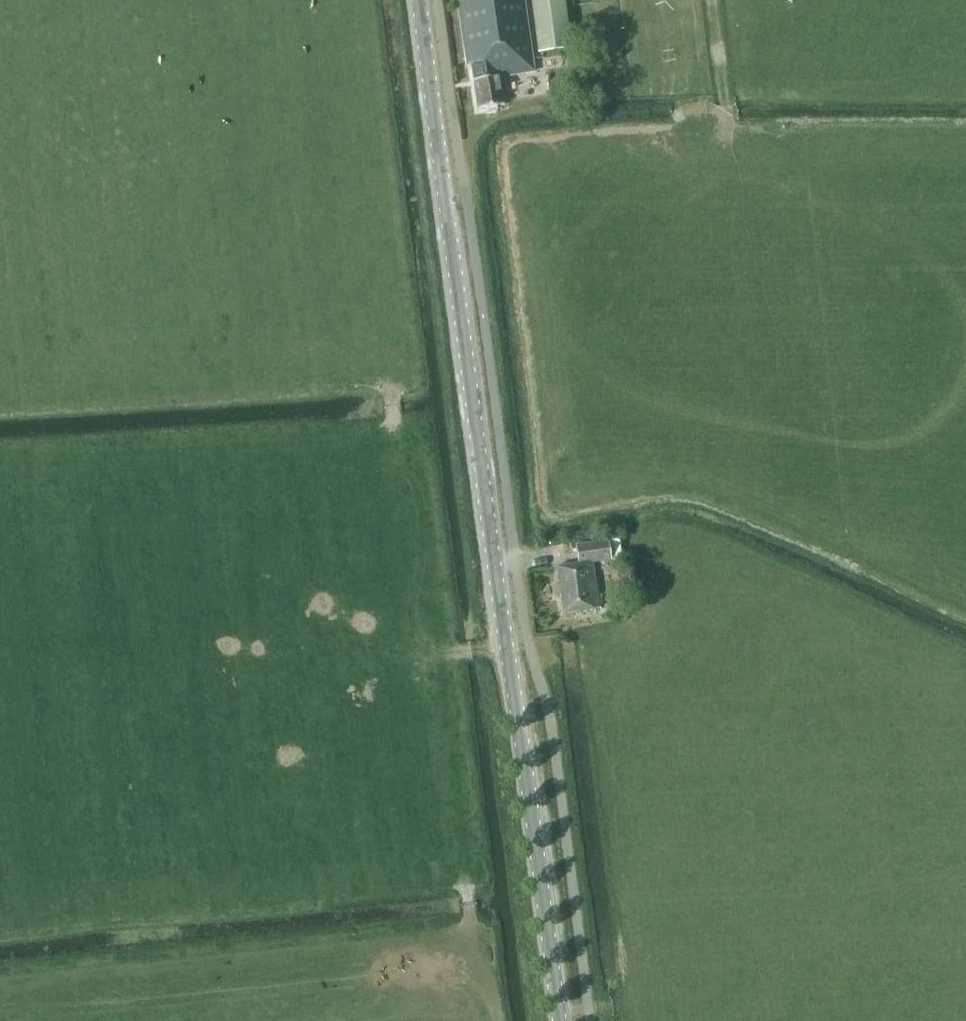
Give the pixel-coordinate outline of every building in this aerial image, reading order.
[(543,68),(541,56),(533,57),(524,0),(458,0),(467,65),(472,64),(479,108),(506,104),(501,74),(543,68)] [(563,0),(531,0),(539,54),(571,49),(563,0)] [(611,561),(611,560),(622,558),(620,540),(577,546),(580,565),(558,568),(564,613),(599,609),(593,563),(611,561)]
